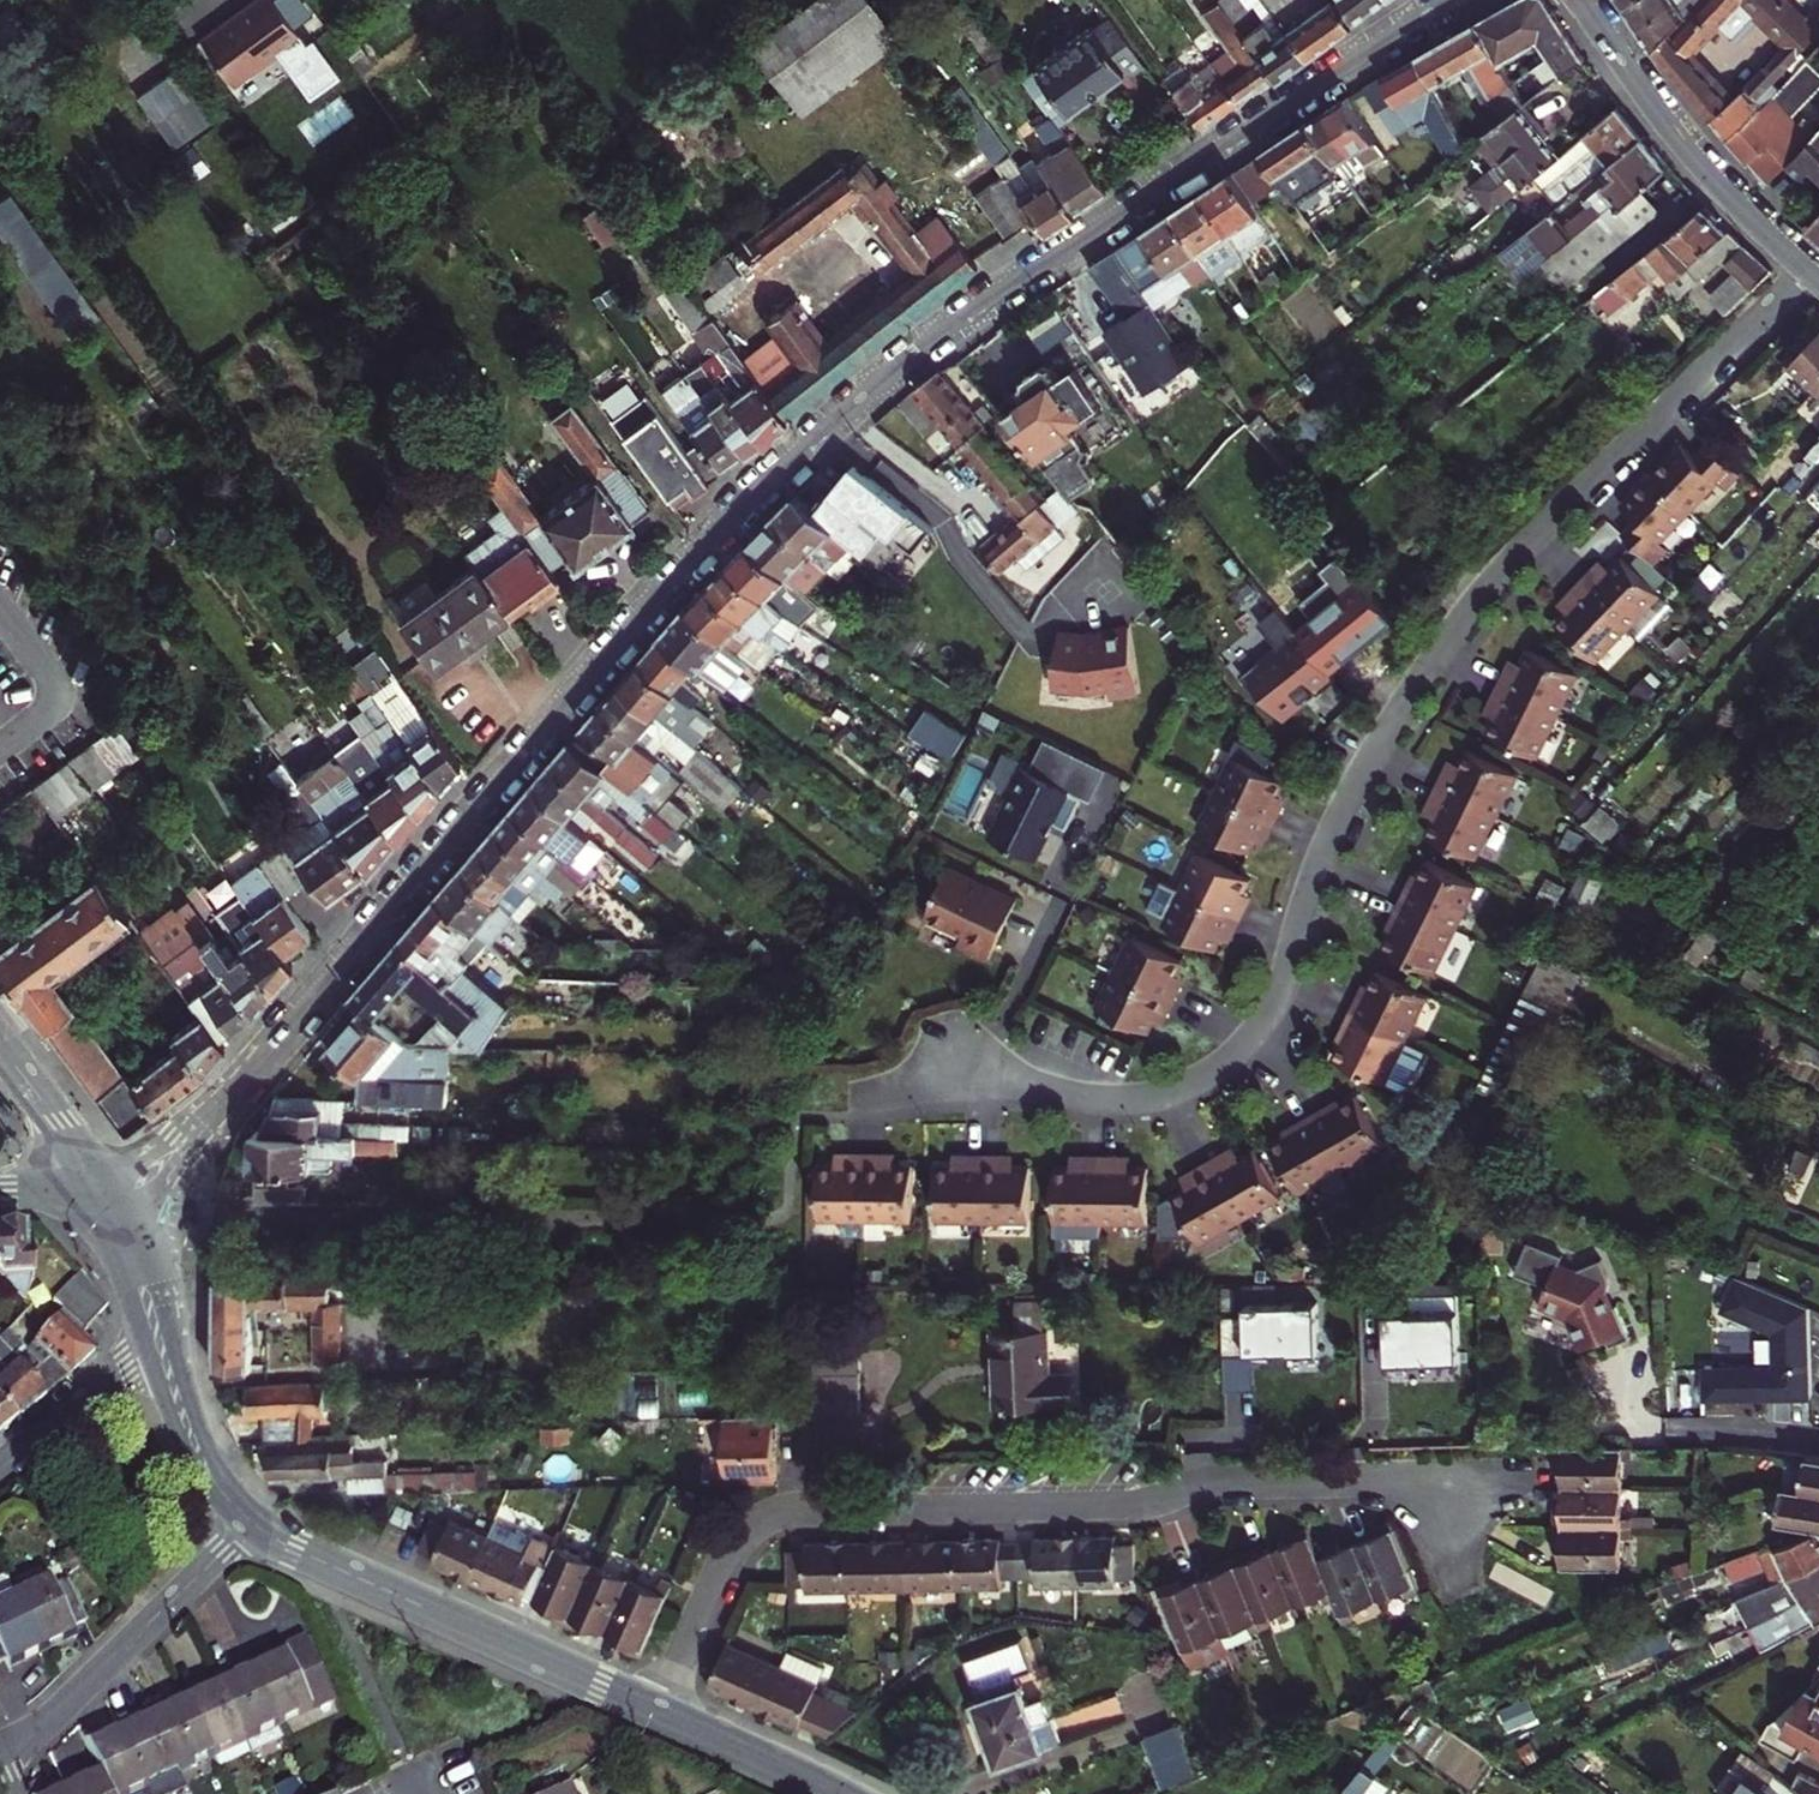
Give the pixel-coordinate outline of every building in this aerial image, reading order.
[(201,39),(232,82),(277,51),(283,46),(289,52),(303,42),(293,28),(274,0),(254,0),(233,15),(201,39)] [(293,28),(313,14),(302,0),(274,0),(293,28)] [(874,0),(807,0),(749,43),(797,109),(900,36),(874,0)] [(1218,80),(1236,105),(1254,92),(1272,79),(1216,0),(1200,0),(1206,8),(1199,13),(1224,50),(1236,68),(1218,80)] [(1302,58),(1260,0),(1216,0),(1272,79),(1287,68),(1302,58)] [(1332,0),(1260,0),(1302,58),(1318,46),(1349,24),(1332,0)] [(1383,0),(1332,0),(1349,24),(1367,11),(1383,0)] [(1479,23),(1502,63),(1542,40),(1543,40),(1534,27),(1557,14),(1550,4),(1548,0),(1519,0),(1479,23)] [(1637,0),(1620,0),(1626,8),(1637,0)] [(1639,28),(1677,3),(1680,0),(1637,0),(1626,8),(1633,18),(1639,28)] [(1686,17),(1702,0),(1680,0),(1677,3),(1639,28),(1648,40),(1656,53),(1686,17)] [(1785,48),(1746,85),(1758,98),(1764,92),(1818,36),(1818,2),(1807,15),(1792,0),(1702,0),(1686,17),(1656,53),(1678,80),(1711,119),(1729,101),(1691,55),(1718,23),(1732,36),(1745,49),(1765,28),(1785,48)] [(1534,27),(1543,40),(1565,27),(1557,14),(1534,27)] [(1043,70),(1026,82),(1045,108),(1057,125),(1065,119),(1073,113),(1069,108),(1139,58),(1112,21),(1095,33),(1092,29),(1040,66),(1043,70)] [(1434,87),(1448,78),(1466,68),(1474,64),(1492,97),(1505,120),(1521,108),(1522,107),(1526,104),(1514,83),(1511,80),(1502,63),(1479,23),(1449,40),(1419,58),(1434,87)] [(1549,86),(1562,76),(1564,75),(1565,74),(1587,60),(1576,44),(1565,27),(1543,40),(1542,40),(1552,56),(1536,68),(1549,86)] [(347,37),(335,45),(353,70),(364,62),(347,37)] [(306,45),(303,42),(289,52),(283,46),(277,51),(310,96),(338,77),(313,41),(306,45)] [(1207,65),(1218,80),(1236,68),(1224,50),(1205,62),(1207,65)] [(1005,54),(975,75),(984,87),(1014,66),(1005,54)] [(1393,73),(1366,88),(1394,132),(1428,111),(1453,158),(1467,147),(1452,119),(1434,87),(1419,58),(1393,73)] [(1763,104),(1728,139),(1745,160),(1762,180),(1803,138),(1817,124),(1806,115),(1801,120),(1794,113),(1818,88),(1818,68),(1808,58),(1769,97),(1763,104)] [(1492,97),(1474,64),(1466,68),(1484,102),(1492,97)] [(1174,76),(1166,82),(1201,130),(1218,117),(1236,105),(1218,80),(1207,65),(1180,85),(1174,76)] [(177,72),(137,100),(174,149),(211,121),(177,72)] [(1452,119),(1466,111),(1448,78),(1434,87),(1452,119)] [(1746,85),(1729,101),(1711,119),(1720,129),(1728,139),(1763,104),(1758,98),(1746,85)] [(1769,97),(1764,92),(1758,98),(1763,104),(1769,97)] [(1367,165),(1386,153),(1350,97),(1340,103),(1329,110),(1367,165)] [(1537,177),(1559,205),(1599,175),(1615,162),(1646,138),(1633,122),(1620,106),(1556,161),(1537,177)] [(1106,192),(1095,177),(1057,125),(1045,108),(1030,120),(1056,157),(1040,167),(1073,214),(1089,203),(1106,192)] [(1480,138),(1475,141),(1497,167),(1472,187),(1493,213),(1537,177),(1556,161),(1540,141),(1536,136),(1541,132),(1531,120),(1521,108),(1505,120),(1480,138)] [(1308,123),(1340,166),(1347,177),(1377,216),(1393,204),(1387,196),(1379,201),(1358,171),(1367,165),(1329,110),(1318,116),(1308,123)] [(1475,141),(1480,138),(1466,111),(1452,119),(1467,147),(1475,141)] [(1058,223),(1073,214),(1040,167),(1036,161),(1022,171),(983,119),(968,130),(1001,175),(1032,218),(1043,233),(1058,223)] [(1284,139),(1260,155),(1281,183),(1296,204),(1334,178),(1330,172),(1340,166),(1308,123),(1284,139)] [(1808,142),(1797,153),(1782,168),(1788,174),(1795,180),(1809,169),(1818,179),(1818,130),(1808,142)] [(1536,136),(1540,141),(1545,137),(1541,132),(1536,136)] [(1609,209),(1617,213),(1671,167),(1659,152),(1646,138),(1615,162),(1623,171),(1608,183),(1585,201),(1589,207),(1564,225),(1552,211),(1496,256),(1519,283),(1535,270),(1609,209)] [(421,162),(410,148),(398,157),(408,171),(421,162)] [(1203,192),(1247,257),(1253,252),(1250,248),(1262,239),(1273,231),(1253,202),(1281,183),(1260,155),(1203,192)] [(1608,183),(1623,171),(1615,162),(1599,175),(1608,183)] [(848,202),(861,219),(904,274),(926,302),(951,283),(977,266),(971,259),(942,220),(918,239),(892,206),(902,197),(889,180),(878,188),(861,167),(845,178),(836,166),(785,203),(681,280),(702,308),(843,206),(848,202)] [(1102,171),(1095,177),(1106,192),(1114,187),(1102,171)] [(1032,218),(1001,175),(977,191),(1008,237),(1032,218)] [(51,254),(0,182),(0,238),(24,272),(51,254)] [(292,189),(278,199),(288,213),(302,203),(292,189)] [(1174,212),(1217,276),(1247,257),(1203,192),(1189,202),(1174,212)] [(599,243),(626,228),(610,198),(583,213),(599,243)] [(848,202),(843,206),(856,222),(861,219),(848,202)] [(1723,224),(1705,207),(1615,280),(1630,297),(1664,265),(1673,276),(1668,281),(1681,295),(1723,257),(1741,241),(1723,224)] [(1569,287),(1644,225),(1632,219),(1617,213),(1609,209),(1535,270),(1569,287)] [(1217,276),(1174,212),(1145,231),(1116,249),(1158,311),(1196,284),(1199,289),(1217,276)] [(1810,228),(1818,236),(1818,218),(1810,228)] [(1713,297),(1727,313),(1770,272),(1773,269),(1741,241),(1723,257),(1740,272),(1713,297)] [(1147,396),(1194,365),(1158,311),(1116,250),(1090,267),(1115,305),(1125,321),(1106,334),(1147,396)] [(1274,296),(1287,287),(1276,270),(1262,279),(1274,296)] [(926,302),(904,274),(889,285),(911,314),(926,302)] [(664,292),(690,330),(708,317),(702,308),(681,280),(664,292)] [(1630,297),(1615,280),(1596,295),(1612,312),(1630,297)] [(882,337),(911,314),(889,285),(826,336),(790,292),(760,316),(770,328),(736,355),(782,418),(822,386),(853,360),(882,337)] [(1077,334),(1059,307),(1029,327),(1047,354),(1077,334)] [(693,354),(754,438),(758,443),(770,430),(782,418),(736,355),(708,317),(690,330),(702,348),(693,354)] [(1625,344),(1631,339),(1628,336),(1622,341),(1625,344)] [(1625,344),(1629,348),(1634,343),(1631,339),(1625,344)] [(1818,385),(1818,341),(1797,364),(1818,385)] [(739,450),(754,438),(693,354),(677,366),(739,450)] [(1033,397),(1005,415),(1029,445),(1062,484),(1073,498),(1094,483),(1095,479),(1096,475),(1086,461),(1091,461),(1092,461),(1093,450),(1092,449),(1085,447),(1082,443),(1077,436),(1083,431),(1080,426),(1095,416),(1093,413),(1109,402),(1082,363),(1066,374),(1058,362),(1051,360),(1037,370),(1026,377),(1025,385),(1033,397)] [(698,443),(716,467),(728,458),(739,450),(677,366),(653,384),(698,443)] [(989,479),(1015,457),(978,413),(983,408),(975,398),(969,403),(940,371),(915,392),(989,479)] [(690,491),(705,480),(685,452),(638,389),(604,414),(662,493),(671,505),(690,491)] [(474,441),(459,451),(474,471),(545,567),(566,553),(572,561),(608,536),(634,519),(644,512),(641,507),(569,406),(549,421),(589,479),(540,514),(498,456),(488,459),(474,441)] [(1271,439),(1277,434),(1262,418),(1252,427),(1266,442),(1271,439)] [(1271,439),(1266,442),(1286,464),(1290,460),(1271,439)] [(1809,453),(1818,462),(1818,461),(1818,442),(1809,453)] [(1690,443),(1658,475),(1697,513),(1728,482),(1734,488),(1746,475),(1717,446),(1708,454),(1705,457),(1690,443)] [(1717,446),(1746,475),(1749,473),(1719,444),(1717,446)] [(1015,457),(989,479),(1021,517),(983,548),(1001,571),(1019,556),(1029,568),(1066,538),(1057,526),(1081,507),(1073,498),(1062,484),(1048,496),(1015,457)] [(928,537),(934,531),(855,466),(836,489),(817,513),(854,543),(865,552),(884,567),(887,565),(885,564),(900,545),(902,546),(903,545),(903,544),(914,553),(927,537),(928,537)] [(560,588),(545,567),(474,471),(457,482),(485,520),(451,545),(467,568),(501,614),(523,599),(531,610),(546,599),(560,588)] [(1636,527),(1631,532),(1661,562),(1675,548),(1669,542),(1697,513),(1658,475),(1629,503),(1644,519),(1636,527)] [(774,520),(831,567),(854,543),(817,513),(797,496),(786,508),(774,520)] [(751,544),(807,591),(831,567),(774,520),(763,532),(751,544)] [(903,544),(903,545),(915,554),(928,537),(927,537),(914,553),(903,544)] [(831,567),(842,577),(865,552),(854,543),(831,567)] [(730,565),(788,613),(807,591),(751,544),(741,555),(730,565)] [(887,565),(902,546),(900,545),(885,564),(887,565)] [(1633,626),(1666,592),(1628,554),(1623,559),(1608,574),(1601,566),(1587,580),(1633,626)] [(1313,618),(1298,630),(1338,678),(1403,625),(1338,556),(1320,571),(1329,581),(1302,604),(1313,618)] [(803,623),(788,613),(730,565),(719,577),(708,587),(766,635),(769,637),(778,643),(787,649),(803,623)] [(467,568),(392,623),(419,661),(425,670),(463,642),(501,614),(467,568)] [(1600,659),(1633,626),(1587,580),(1574,594),(1581,601),(1569,614),(1562,621),(1600,659)] [(769,637),(766,635),(708,587),(698,598),(689,609),(746,658),(751,662),(769,637)] [(1272,605),(1257,587),(1245,597),(1259,615),(1272,605)] [(1760,594),(1746,609),(1757,619),(1770,604),(1760,594)] [(1707,608),(1721,621),(1733,608),(1719,595),(1707,608)] [(831,609),(823,604),(819,609),(826,615),(831,609)] [(1280,647),(1244,677),(1263,700),(1267,697),(1283,716),(1305,699),(1317,689),(1320,692),(1338,678),(1298,630),(1278,606),(1259,622),(1278,644),(1280,647)] [(1173,619),(1164,608),(1151,619),(1160,630),(1173,619)] [(721,687),(746,658),(689,609),(676,623),(663,638),(697,668),(703,672),(721,687)] [(1183,632),(1175,622),(1162,633),(1170,642),(1183,632)] [(1058,667),(1058,685),(1076,687),(1076,689),(1091,691),(1114,687),(1115,695),(1144,691),(1134,624),(1105,629),(1105,633),(1091,635),(1091,634),(1057,633),(1056,667),(1058,667)] [(908,652),(917,637),(903,628),(893,642),(908,652)] [(769,656),(778,643),(769,637),(751,662),(752,663),(760,668),(769,656)] [(653,650),(643,662),(695,706),(704,696),(685,680),(697,668),(663,638),(653,650)] [(778,643),(769,656),(783,662),(790,651),(787,649),(778,643)] [(1242,675),(1244,677),(1280,647),(1278,644),(1242,675)] [(1513,665),(1504,682),(1561,711),(1582,670),(1535,645),(1527,660),(1522,670),(1513,665)] [(746,658),(721,687),(727,691),(751,662),(746,658)] [(691,743),(704,753),(723,730),(709,719),(695,706),(643,662),(633,673),(623,685),(691,743)] [(356,681),(430,784),(441,772),(451,760),(394,680),(383,665),(356,681)] [(1058,667),(1056,667),(1056,687),(1076,689),(1076,687),(1058,685),(1058,667)] [(367,751),(376,762),(410,809),(420,797),(430,784),(356,681),(351,674),(340,682),(358,705),(382,740),(367,751)] [(1645,680),(1633,692),(1645,703),(1656,691),(1645,680)] [(1492,728),(1540,753),(1561,711),(1504,682),(1495,699),(1504,704),(1498,716),(1492,728)] [(603,708),(655,752),(666,740),(690,761),(683,768),(727,807),(744,787),(704,753),(691,743),(623,685),(613,696),(603,708)] [(695,706),(709,719),(718,708),(704,696),(695,706)] [(1283,716),(1286,720),(1307,702),(1305,699),(1283,716)] [(382,740),(358,705),(342,716),(367,751),(382,740)] [(911,732),(951,759),(968,734),(928,707),(911,732)] [(606,768),(676,828),(680,831),(695,814),(675,796),(688,780),(655,752),(603,708),(588,724),(585,728),(618,755),(606,768)] [(82,735),(102,764),(128,746),(107,717),(82,735)] [(58,753),(79,782),(102,764),(82,735),(58,753)] [(279,763),(310,805),(354,866),(357,871),(372,854),(386,837),(325,751),(316,738),(279,763)] [(1111,769),(1049,738),(1034,769),(1023,764),(1009,791),(1012,799),(994,836),(1039,858),(1049,839),(1057,822),(1071,829),(1087,796),(1096,800),(1111,769)] [(410,809),(376,762),(367,759),(357,766),(339,741),(325,751),(386,837),(398,823),(410,809)] [(555,763),(606,808),(616,796),(645,821),(643,824),(664,841),(676,828),(606,768),(574,741),(564,752),(555,763)] [(1440,782),(1498,811),(1519,770),(1471,745),(1459,770),(1449,764),(1445,773),(1440,782)] [(23,779),(43,808),(79,782),(58,753),(23,779)] [(1214,791),(1272,821),(1276,812),(1281,803),(1274,800),(1283,781),(1233,755),(1214,791)] [(535,786),(586,830),(593,823),(597,818),(618,836),(614,841),(613,842),(647,870),(660,854),(606,808),(555,763),(545,775),(535,786)] [(1476,853),(1498,811),(1440,782),(1432,799),(1441,803),(1435,816),(1429,828),(1476,853)] [(514,811),(587,873),(608,848),(595,838),(586,830),(535,786),(525,799),(514,811)] [(1268,828),(1272,821),(1214,791),(1197,825),(1247,851),(1257,831),(1264,835),(1268,828)] [(271,834),(302,877),(316,897),(335,882),(354,866),(310,805),(271,834)] [(1602,809),(1589,822),(1602,834),(1615,821),(1602,809)] [(595,879),(587,873),(514,811),(506,821),(497,830),(566,889),(578,899),(595,879)] [(601,830),(614,841),(618,836),(597,818),(593,823),(586,830),(595,838),(601,830)] [(235,843),(240,850),(274,898),(288,887),(302,877),(271,834),(263,823),(235,843)] [(480,850),(532,894),(534,897),(538,892),(534,889),(538,884),(549,893),(557,900),(566,889),(497,830),(489,840),(480,850)] [(1563,845),(1588,858),(1595,842),(1570,830),(1563,845)] [(1631,848),(1618,835),(1612,842),(1625,854),(1631,848)] [(231,891),(272,948),(284,938),(297,929),(274,898),(240,850),(215,867),(231,891)] [(472,861),(463,871),(514,914),(532,894),(480,850),(472,861)] [(1407,899),(1460,926),(1481,882),(1431,857),(1423,876),(1419,874),(1412,888),(1407,899)] [(1205,858),(1187,893),(1245,923),(1249,915),(1253,908),(1246,904),(1249,896),(1256,884),(1205,858)] [(1018,898),(951,865),(927,913),(965,931),(959,941),(989,956),(1018,898)] [(59,997),(41,971),(118,911),(88,869),(7,930),(0,936),(0,974),(32,1017),(59,997)] [(439,898),(489,941),(493,944),(517,917),(514,914),(463,871),(451,884),(439,898)] [(1566,905),(1591,916),(1605,885),(1580,874),(1566,905)] [(1548,879),(1539,899),(1559,909),(1568,889),(1548,879)] [(534,889),(538,892),(534,897),(540,901),(541,902),(549,893),(538,884),(534,889)] [(282,961),(272,948),(231,891),(208,908),(220,925),(232,942),(263,985),(272,973),(282,961)] [(1241,931),(1245,923),(1187,893),(1169,928),(1219,954),(1226,941),(1229,935),(1237,939),(1241,931)] [(522,921),(540,901),(534,897),(532,894),(514,914),(517,917),(522,921)] [(1246,904),(1253,908),(1257,900),(1249,896),(1246,904)] [(467,966),(468,967),(489,941),(439,898),(420,920),(401,942),(451,985),(467,966)] [(1440,971),(1460,926),(1407,899),(1396,923),(1399,925),(1396,932),(1390,945),(1440,971)] [(226,946),(213,930),(206,934),(191,912),(178,920),(189,935),(241,1007),(242,1009),(252,997),(263,985),(232,942),(226,946)] [(220,925),(213,930),(226,946),(232,942),(220,925)] [(229,1015),(241,1007),(189,935),(153,959),(178,993),(190,984),(218,1023),(229,1015)] [(1237,939),(1229,935),(1226,941),(1234,945),(1237,939)] [(1136,938),(1114,982),(1171,1012),(1178,1000),(1185,987),(1177,983),(1181,976),(1187,964),(1136,938)] [(594,939),(605,949),(636,949),(624,939),(594,939)] [(363,1005),(379,1018),(408,984),(444,1015),(463,1032),(481,1011),(498,1026),(512,1006),(468,967),(467,966),(451,985),(401,942),(378,970),(355,998),(363,1005)] [(1525,992),(1564,1012),(1581,974),(1542,956),(1525,992)] [(1414,1038),(1434,994),(1384,971),(1375,990),(1371,998),(1367,996),(1364,1003),(1360,1011),(1403,1033),(1414,1038)] [(1177,983),(1185,987),(1188,980),(1181,976),(1177,983)] [(1168,1019),(1171,1012),(1114,982),(1100,1008),(1151,1035),(1156,1025),(1157,1023),(1161,1015),(1168,1019)] [(190,984),(178,993),(191,1011),(207,1033),(218,1023),(190,984)] [(59,997),(32,1017),(67,1065),(86,1089),(91,1096),(118,1077),(59,997)] [(614,1001),(599,1000),(599,1014),(613,1015),(614,1001)] [(418,1042),(407,1042),(379,1018),(363,1005),(344,1027),(326,1048),(361,1078),(359,1100),(447,1104),(449,1062),(450,1048),(450,1044),(418,1042)] [(196,1064),(214,1042),(207,1033),(191,1011),(166,1029),(171,1037),(118,1077),(91,1096),(113,1128),(155,1097),(164,1090),(196,1064)] [(481,1011),(463,1032),(483,1048),(498,1026),(481,1011)] [(1393,1082),(1414,1038),(1403,1033),(1360,1011),(1356,1021),(1351,1030),(1355,1032),(1352,1040),(1343,1059),(1393,1082)] [(444,1015),(418,1042),(450,1044),(450,1048),(483,1048),(463,1032),(444,1015)] [(1161,1015),(1157,1023),(1164,1027),(1168,1019),(1161,1015)] [(1414,1038),(1393,1082),(1412,1092),(1433,1048),(1414,1038)] [(449,1062),(483,1062),(483,1048),(450,1048),(449,1062)] [(1803,1081),(1815,1087),(1818,1079),(1818,1072),(1811,1067),(1803,1081)] [(346,1099),(281,1096),(273,1114),(265,1132),(399,1138),(405,1139),(410,1139),(411,1128),(411,1124),(345,1121),(346,1099)] [(1344,1175),(1386,1152),(1358,1100),(1347,1106),(1339,1110),(1332,1114),(1330,1110),(1314,1119),(1341,1170),(1344,1175)] [(1301,1198),(1344,1175),(1341,1170),(1314,1119),(1296,1128),(1298,1132),(1291,1136),(1285,1139),(1272,1146),(1301,1198)] [(410,1139),(425,1139),(425,1129),(411,1128),(410,1139)] [(399,1144),(399,1138),(265,1132),(257,1132),(257,1158),(257,1168),(257,1186),(289,1186),(289,1170),(332,1170),(332,1152),(332,1151),(357,1151),(399,1151),(399,1144)] [(823,1147),(814,1147),(813,1201),(836,1202),(836,1218),(859,1219),(860,1202),(862,1137),(842,1137),(842,1147),(831,1147),(823,1147)] [(842,1147),(842,1137),(831,1137),(831,1147),(842,1147)] [(879,1203),(906,1203),(908,1150),(880,1149),(881,1138),(872,1138),(862,1137),(860,1202),(859,1219),(859,1221),(878,1222),(878,1220),(879,1203)] [(931,1220),(977,1222),(979,1152),(961,1152),(948,1152),(948,1163),(932,1162),(931,1220)] [(979,1152),(977,1222),(1024,1223),(1026,1165),(1011,1165),(1011,1153),(998,1153),(979,1152)] [(1047,1237),(1094,1238),(1094,1224),(1096,1155),(1079,1154),(1065,1154),(1064,1165),(1049,1164),(1047,1237)] [(1096,1155),(1094,1224),(1141,1226),(1143,1167),(1126,1167),(1126,1156),(1110,1155),(1096,1155)] [(1211,1168),(1242,1224),(1283,1202),(1258,1155),(1245,1162),(1241,1164),(1233,1168),(1228,1159),(1211,1168)] [(1236,1155),(1228,1159),(1233,1168),(1241,1164),(1236,1155)] [(1201,1241),(1203,1245),(1242,1224),(1211,1168),(1194,1177),(1199,1186),(1192,1190),(1178,1198),(1153,1211),(1152,1241),(1201,1241)] [(1194,1177),(1187,1181),(1192,1190),(1199,1186),(1194,1177)] [(257,1186),(256,1203),(307,1204),(307,1186),(289,1186),(257,1186)] [(878,1220),(906,1221),(906,1203),(879,1203),(878,1220)] [(0,1276),(4,1280),(26,1299),(32,1275),(30,1235),(23,1236),(22,1227),(1,1229),(0,1229),(0,1276)] [(1606,1310),(1599,1298),(1599,1296),(1599,1294),(1599,1293),(1600,1291),(1599,1289),(1599,1287),(1599,1286),(1598,1284),(1598,1282),(1597,1280),(1596,1278),(1587,1264),(1570,1272),(1553,1267),(1555,1260),(1519,1248),(1510,1276),(1520,1278),(1519,1282),(1542,1290),(1536,1310),(1564,1325),(1583,1355),(1608,1340),(1619,1342),(1628,1336),(1610,1307),(1606,1310)] [(1281,1271),(1281,1281),(1306,1281),(1306,1271),(1281,1271)] [(62,1310),(85,1329),(96,1317),(107,1306),(81,1272),(52,1302),(62,1310)] [(1801,1301),(1737,1275),(1724,1308),(1775,1331),(1776,1368),(1706,1370),(1707,1400),(1760,1398),(1813,1396),(1810,1325),(1810,1306),(1802,1302),(1801,1301)] [(379,1276),(331,1277),(331,1279),(219,1277),(219,1300),(218,1323),(258,1323),(258,1320),(251,1320),(252,1301),(258,1301),(315,1302),(315,1324),(337,1325),(337,1303),(331,1303),(331,1287),(379,1288),(379,1276)] [(1044,1300),(1017,1301),(1018,1332),(994,1333),(995,1370),(997,1407),(1075,1403),(1074,1373),(1050,1375),(1048,1330),(1045,1330),(1044,1300)] [(352,1325),(351,1303),(337,1303),(337,1325),(352,1325)] [(1459,1374),(1459,1303),(1409,1303),(1409,1320),(1386,1320),(1386,1371),(1426,1371),(1426,1374),(1459,1374)] [(1318,1307),(1245,1306),(1245,1316),(1220,1316),(1222,1356),(1270,1357),(1270,1355),(1288,1355),(1288,1357),(1318,1358),(1318,1307)] [(1810,1306),(1810,1325),(1818,1329),(1818,1311),(1810,1306)] [(62,1310),(27,1349),(45,1366),(49,1362),(45,1358),(49,1354),(53,1358),(69,1376),(82,1363),(95,1351),(79,1336),(86,1330),(85,1329),(62,1310)] [(258,1323),(218,1323),(218,1370),(260,1370),(260,1329),(258,1329),(258,1323)] [(325,1366),(336,1367),(337,1325),(315,1324),(314,1366),(325,1366)] [(337,1325),(336,1367),(351,1367),(352,1325),(337,1325)] [(27,1349),(8,1331),(0,1340),(0,1346),(14,1361),(27,1349)] [(815,1345),(816,1369),(861,1366),(860,1342),(815,1345)] [(16,1419),(31,1407),(45,1395),(30,1379),(14,1361),(0,1346),(0,1362),(7,1369),(0,1375),(0,1402),(16,1419)] [(45,1366),(27,1349),(14,1361),(30,1379),(45,1366)] [(816,1369),(819,1406),(863,1403),(861,1366),(816,1369)] [(365,1377),(344,1380),(344,1389),(366,1387),(366,1377),(365,1377)] [(325,1382),(249,1385),(250,1400),(250,1415),(267,1414),(267,1442),(296,1440),(297,1440),(314,1439),(314,1436),(313,1414),(329,1414),(328,1402),(345,1402),(344,1389),(344,1380),(336,1381),(325,1382)] [(6,1426),(16,1419),(0,1402),(0,1431),(6,1426)] [(782,1420),(732,1421),(731,1447),(729,1482),(779,1481),(782,1420)] [(355,1434),(314,1436),(314,1439),(297,1440),(296,1440),(297,1447),(270,1448),(271,1463),(271,1479),(389,1474),(389,1460),(356,1460),(355,1445),(355,1444),(355,1434)] [(1562,1490),(1622,1490),(1621,1460),(1631,1460),(1631,1449),(1554,1449),(1554,1461),(1554,1474),(1561,1474),(1562,1490)] [(1818,1492),(1818,1457),(1808,1455),(1803,1489),(1818,1492)] [(428,1473),(427,1489),(460,1488),(460,1472),(428,1473)] [(389,1474),(389,1489),(427,1489),(428,1473),(389,1474)] [(1803,1489),(1785,1485),(1779,1520),(1797,1523),(1794,1539),(1818,1528),(1818,1492),(1803,1489)] [(516,1491),(517,1506),(538,1504),(536,1489),(516,1491)] [(1554,1518),(1554,1530),(1631,1529),(1631,1518),(1622,1518),(1622,1490),(1562,1490),(1562,1506),(1554,1506),(1554,1518)] [(694,1511),(698,1499),(683,1493),(678,1505),(694,1511)] [(376,1529),(384,1532),(389,1522),(370,1513),(365,1522),(376,1527),(376,1529)] [(470,1579),(490,1535),(454,1519),(451,1525),(434,1518),(425,1538),(423,1544),(420,1549),(436,1557),(434,1563),(455,1573),(454,1574),(470,1580),(470,1579)] [(1356,1544),(1379,1601),(1406,1590),(1409,1599),(1420,1595),(1391,1522),(1380,1527),(1368,1531),(1371,1539),(1356,1544)] [(496,1523),(490,1535),(530,1553),(536,1540),(496,1523)] [(1818,1562),(1818,1528),(1794,1539),(1758,1554),(1757,1550),(1717,1566),(1724,1584),(1767,1568),(1774,1582),(1774,1583),(1818,1562)] [(1296,1607),(1333,1592),(1316,1551),(1307,1529),(1296,1533),(1285,1537),(1288,1544),(1273,1550),(1296,1607)] [(1562,1571),(1622,1570),(1622,1540),(1631,1540),(1631,1529),(1554,1530),(1554,1541),(1554,1553),(1562,1553),(1562,1571)] [(530,1553),(490,1535),(470,1579),(492,1589),(501,1593),(523,1603),(543,1559),(550,1562),(558,1544),(538,1535),(536,1540),(530,1553)] [(1037,1587),(1078,1586),(1076,1536),(1060,1536),(1060,1537),(1048,1537),(1036,1538),(1036,1542),(1019,1542),(1020,1580),(1037,1579),(1037,1587)] [(1117,1543),(1117,1536),(1105,1536),(1093,1536),(1076,1536),(1078,1586),(1118,1584),(1118,1578),(1136,1578),(1135,1543),(1117,1543)] [(1003,1580),(1020,1580),(1019,1542),(1002,1542),(1002,1538),(991,1539),(979,1539),(978,1538),(962,1538),(962,1539),(963,1591),(1003,1589),(1003,1580)] [(848,1593),(905,1591),(904,1541),(888,1541),(888,1539),(879,1540),(871,1540),(871,1541),(847,1541),(848,1593)] [(905,1591),(963,1591),(962,1539),(938,1540),(938,1539),(929,1539),(921,1539),(921,1540),(904,1541),(905,1591)] [(789,1549),(790,1584),(808,1584),(808,1594),(848,1593),(847,1541),(830,1541),(830,1542),(818,1542),(807,1543),(807,1549),(789,1549)] [(1352,1612),(1379,1601),(1356,1544),(1341,1550),(1338,1543),(1327,1547),(1316,1551),(1333,1592),(1345,1624),(1356,1620),(1352,1612)] [(567,1623),(599,1552),(589,1548),(585,1556),(558,1544),(550,1562),(533,1599),(549,1607),(546,1613),(557,1618),(567,1623)] [(1268,1618),(1296,1607),(1273,1550),(1258,1556),(1255,1549),(1244,1553),(1233,1558),(1262,1630),(1271,1626),(1268,1618)] [(607,1632),(631,1577),(605,1565),(609,1557),(599,1552),(567,1623),(588,1633),(592,1625),(599,1629),(607,1632)] [(1253,1634),(1262,1630),(1233,1558),(1223,1562),(1212,1566),(1215,1574),(1199,1580),(1222,1636),(1250,1625),(1253,1634)] [(1679,1580),(1682,1579),(1698,1573),(1697,1558),(1675,1565),(1679,1580)] [(1755,1625),(1805,1597),(1818,1589),(1818,1562),(1774,1583),(1742,1598),(1755,1625)] [(44,1573),(11,1589),(42,1655),(76,1639),(70,1628),(78,1624),(85,1621),(65,1580),(51,1587),(44,1573)] [(659,1589),(631,1577),(607,1632),(622,1639),(618,1646),(630,1651),(641,1656),(672,1585),(662,1580),(659,1589)] [(11,1589),(8,1581),(0,1578),(0,1579),(0,1663),(5,1661),(10,1671),(24,1664),(42,1655),(11,1589)] [(1159,1587),(1161,1594),(1192,1671),(1229,1656),(1222,1636),(1199,1580),(1184,1586),(1181,1578),(1170,1583),(1159,1587)] [(1805,1597),(1755,1625),(1761,1635),(1767,1647),(1818,1620),(1818,1589),(1805,1597)] [(1139,1622),(1147,1610),(1140,1605),(1131,1617),(1139,1622)] [(250,1661),(278,1722),(311,1706),(313,1711),(335,1702),(304,1636),(259,1656),(250,1661)] [(977,1702),(1000,1766),(1046,1750),(1045,1746),(1037,1725),(1052,1720),(1044,1698),(1030,1704),(1022,1684),(1020,1685),(1017,1676),(1035,1670),(1024,1638),(965,1659),(972,1680),(980,1701),(977,1702)] [(762,1710),(781,1668),(728,1644),(709,1687),(732,1697),(731,1698),(739,1701),(747,1705),(747,1703),(762,1710)] [(791,1646),(781,1668),(818,1685),(828,1663),(791,1646)] [(924,1648),(907,1648),(907,1673),(924,1660),(924,1648)] [(899,1664),(898,1652),(882,1652),(882,1664),(899,1664)] [(219,1681),(245,1737),(278,1722),(250,1661),(230,1670),(216,1676),(219,1681)] [(777,1718),(778,1717),(789,1722),(799,1727),(801,1723),(828,1735),(859,1711),(850,1707),(815,1692),(818,1685),(781,1668),(762,1710),(762,1711),(777,1718)] [(216,1763),(249,1747),(245,1737),(219,1681),(216,1676),(200,1684),(183,1692),(211,1753),(216,1763)] [(1810,1689),(1809,1691),(1818,1697),(1818,1680),(1810,1689)] [(1809,1691),(1810,1689),(1773,1723),(1786,1731),(1809,1691)] [(1786,1731),(1773,1723),(1767,1720),(1754,1744),(1792,1764),(1802,1748),(1818,1757),(1818,1697),(1809,1691),(1786,1731)] [(211,1753),(183,1692),(165,1701),(150,1707),(152,1712),(178,1768),(211,1753)] [(1388,1735),(1400,1743),(1427,1707),(1415,1699),(1388,1735)] [(992,1769),(1000,1766),(977,1702),(970,1705),(992,1769)] [(150,1793),(171,1793),(187,1787),(178,1768),(152,1712),(150,1707),(136,1714),(117,1723),(145,1784),(150,1793)] [(1060,1742),(1052,1720),(1037,1725),(1045,1746),(1060,1742)] [(245,1737),(249,1747),(282,1732),(278,1722),(245,1737)] [(1198,1772),(1181,1722),(1143,1737),(1161,1785),(1198,1772)] [(145,1784),(117,1723),(100,1730),(83,1738),(86,1743),(96,1765),(109,1793),(150,1793),(145,1784)] [(1365,1766),(1376,1775),(1400,1743),(1388,1735),(1365,1766)] [(1793,1786),(1749,1756),(1740,1770),(1748,1776),(1774,1793),(1804,1793),(1793,1786)] [(63,1781),(69,1793),(109,1793),(96,1765),(73,1776),(63,1781)] [(1378,1776),(1376,1775),(1365,1766),(1347,1790),(1352,1793),(1365,1793),(1378,1776)] [(1804,1793),(1818,1793),(1818,1779),(1802,1769),(1793,1786),(1804,1793)] [(1748,1776),(1735,1793),(1774,1793),(1748,1776)] [(277,1793),(304,1793),(297,1779),(275,1789),(277,1793)] [(34,1793),(69,1793),(63,1781),(53,1785),(34,1793)] [(568,1783),(546,1793),(573,1793),(568,1783)]
